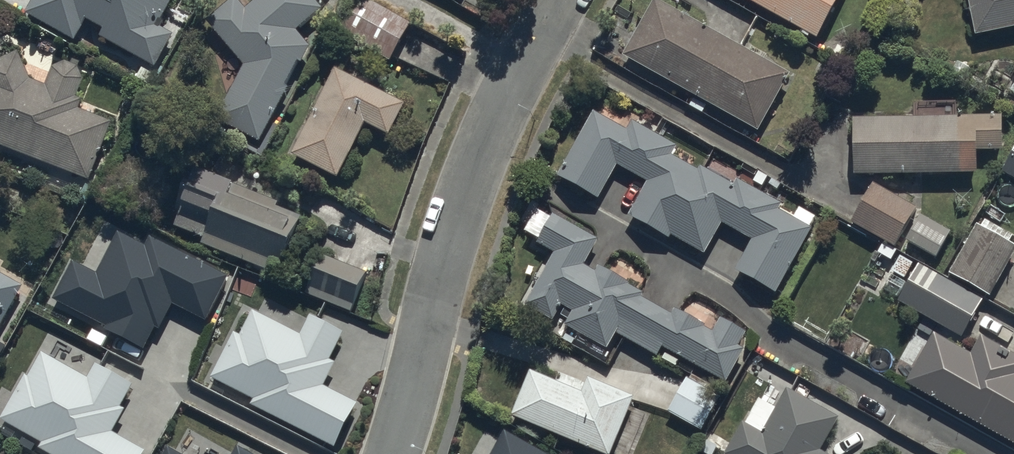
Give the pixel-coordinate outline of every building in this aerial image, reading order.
[(26,9),(76,38),(83,25),(156,65),(174,32),(157,23),(170,0),(31,0),(26,9)] [(260,140),(311,43),(295,26),(321,3),(318,0),(255,0),(246,8),(238,0),(229,0),(209,18),(248,61),(218,117),(260,140)] [(390,57),(413,20),(378,0),(353,0),(338,28),(390,57)] [(627,52),(761,125),(790,73),(658,0),(655,0),(627,52)] [(820,33),(838,0),(761,0),(820,33)] [(976,31),(1013,24),(1013,0),(970,0),(976,31)] [(90,178),(113,117),(76,103),(89,68),(57,56),(48,81),(31,75),(18,47),(0,55),(0,144),(90,178)] [(337,64),(294,152),(338,174),(366,118),(391,131),(407,99),(337,64)] [(596,108),(557,172),(596,195),(617,159),(651,180),(634,208),(704,249),(722,218),(756,238),(738,267),(775,289),(813,226),(780,207),(783,202),(740,177),(734,187),(673,151),(678,143),(633,116),(627,126),(596,108)] [(1004,146),(1004,113),(858,114),(858,171),(981,171),(980,146),(1004,146)] [(1013,174),(1013,146),(1002,167),(1013,174)] [(172,228),(281,273),(306,213),(197,168),(172,228)] [(854,220),(897,244),(918,205),(875,181),(854,220)] [(664,348),(726,382),(754,334),(723,316),(713,332),(587,261),(600,237),(554,212),(537,243),(554,252),(526,300),(609,347),(618,331),(661,356),(664,348)] [(953,230),(921,213),(906,240),(938,258),(953,230)] [(953,270),(994,294),(1013,259),(1013,241),(980,221),(953,270)] [(52,297),(144,347),(171,304),(210,321),(231,273),(122,227),(97,272),(73,259),(52,297)] [(353,314),(370,272),(320,250),(301,290),(353,314)] [(898,298),(962,335),(984,298),(919,261),(898,298)] [(23,285),(0,272),(0,326),(23,285)] [(209,378),(337,445),(361,401),(322,380),(348,332),(311,312),(302,333),(248,305),(209,378)] [(1013,437),(1013,349),(984,332),(972,353),(933,331),(907,378),(1013,437)] [(56,453),(144,453),(147,449),(112,428),(137,385),(99,363),(90,379),(40,350),(0,419),(0,422),(56,453)] [(612,453),(614,453),(635,395),(590,374),(584,391),(531,369),(513,412),(612,453)] [(688,375),(670,410),(702,428),(722,394),(688,375)] [(731,453),(828,453),(820,449),(839,417),(789,388),(764,431),(744,420),(726,451),(731,453)] [(508,428),(492,453),(552,453),(508,428)] [(237,444),(232,453),(254,453),(237,444)] [(166,445),(161,453),(182,453),(166,445)]
